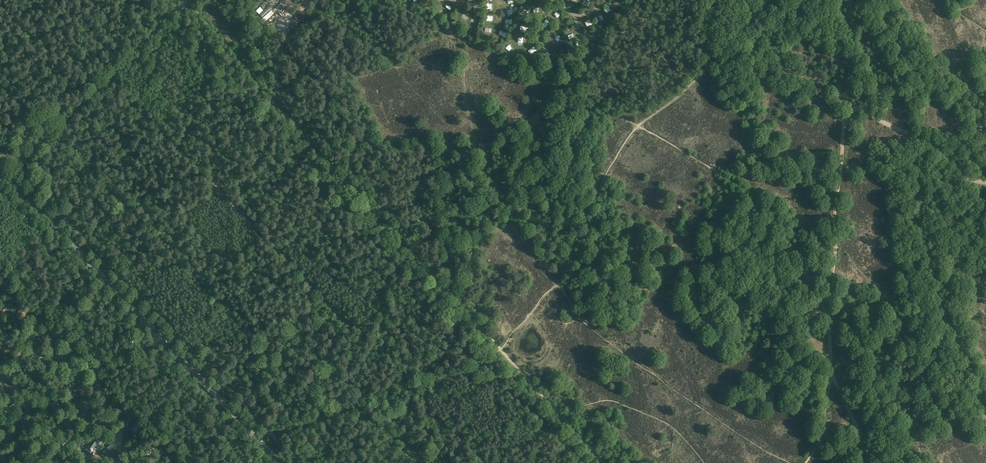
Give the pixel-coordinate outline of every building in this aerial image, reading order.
[(6,285),(3,291),(8,293),(7,295),(9,296),(10,294),(12,295),(15,290),(6,285)] [(0,305),(0,306),(0,316),(5,318),(8,307),(0,305)] [(21,307),(15,317),(22,321),(28,311),(21,307)] [(47,322),(41,315),(31,322),(34,325),(40,321),(43,325),(47,322)] [(62,337),(55,329),(50,334),(58,341),(62,337)] [(8,347),(0,343),(0,348),(2,349),(0,353),(6,356),(10,349),(8,347)] [(34,352),(33,357),(41,360),(45,350),(39,347),(37,354),(34,352)] [(30,368),(24,366),(21,365),(18,374),(21,375),(21,376),(27,378),(30,368)] [(102,386),(99,384),(97,382),(90,389),(95,394),(102,386)] [(80,394),(82,395),(82,394),(84,395),(87,391),(79,385),(76,388),(81,393),(80,394)] [(105,395),(105,392),(103,391),(101,391),(100,398),(102,398),(111,399),(111,396),(105,395)] [(56,399),(50,403),(55,411),(61,407),(56,399)] [(83,413),(87,410),(85,406),(90,403),(87,399),(78,406),(83,413)] [(126,411),(129,421),(136,419),(134,414),(131,415),(130,410),(126,411)] [(67,418),(66,418),(68,426),(70,426),(70,428),(74,427),(74,425),(75,424),(72,416),(71,416),(70,415),(66,416),(67,418)] [(22,416),(18,420),(23,425),(25,428),(29,424),(26,421),(22,416)] [(138,419),(130,428),(133,430),(138,425),(142,428),(145,425),(138,419)] [(43,438),(39,429),(35,430),(39,440),(40,440),(43,438)] [(6,439),(4,440),(6,444),(11,441),(14,439),(9,430),(5,432),(8,437),(6,439)] [(88,449),(86,449),(87,457),(95,455),(94,451),(98,446),(100,447),(104,441),(96,435),(89,445),(88,447),(88,449)] [(101,454),(108,461),(118,451),(111,444),(101,454)] [(61,457),(54,448),(50,451),(55,456),(53,458),(55,460),(57,458),(58,459),(61,457)] [(157,450),(153,462),(156,462),(161,451),(157,450)] [(1,458),(0,459),(2,462),(3,462),(4,462),(5,462),(7,462),(10,461),(4,452),(0,455),(0,456),(1,458)]
